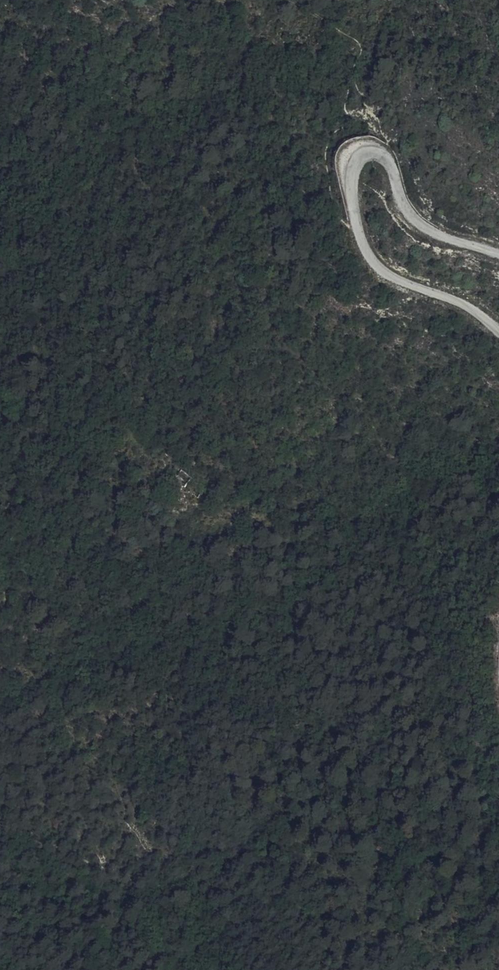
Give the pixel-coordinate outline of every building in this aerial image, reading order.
[(172,483),(188,492),(196,476),(180,468),(172,483)]
